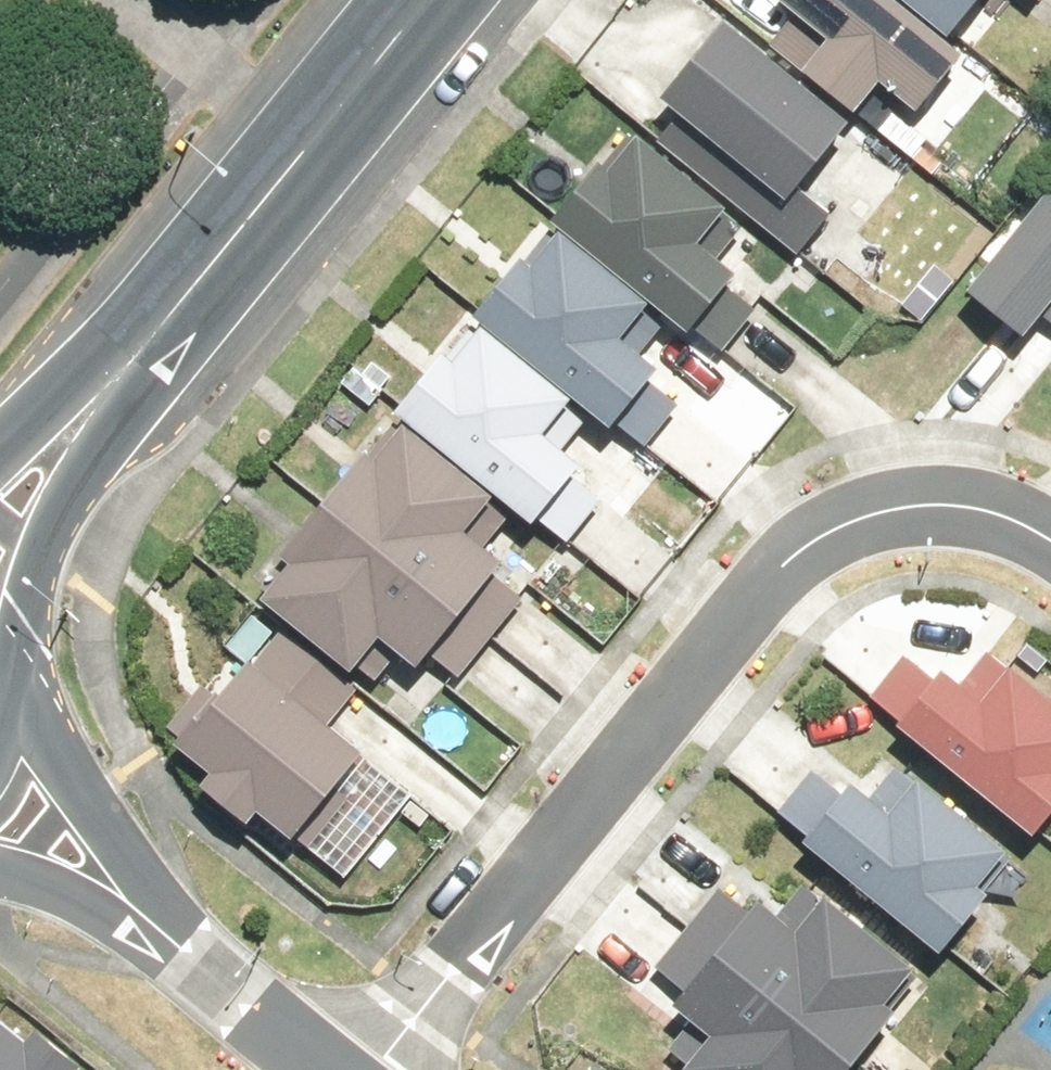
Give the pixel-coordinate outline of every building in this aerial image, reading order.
[(815,65),(865,108),(892,76),(930,108),(979,49),(963,36),(920,0),(795,0),(839,35),(815,65)] [(963,36),(994,0),(920,0),(963,36)] [(807,256),(866,185),(834,159),(864,121),(738,17),(649,126),(749,209),(807,256)] [(670,305),(728,353),(777,294),(718,246),(749,209),(649,126),(570,221),(577,229),(670,305)] [(983,292),(1037,336),(1050,319),(1050,206),(983,292)] [(670,305),(577,229),(551,261),(542,254),(493,314),(499,321),(593,397),(648,443),(699,379),(645,335),(670,305)] [(593,397),(499,321),(468,359),(460,354),(411,412),(420,420),(511,496),(565,539),(619,474),(565,431),(593,397)] [(511,496),(420,420),(391,455),(382,447),(295,555),(303,559),(276,591),(298,609),(369,667),(397,635),(432,665),(519,559),(484,531),(511,496)] [(369,667),(298,609),(191,737),(226,765),(213,781),(260,820),(275,803),(313,834),(379,754),(341,724),(380,677),(369,667)] [(999,645),(974,677),(958,664),(947,677),(911,649),(874,696),(1050,836),(1050,686),(999,645)] [(997,880),(1022,848),(931,776),(904,809),(865,779),(819,838),(961,951),(1010,890),(997,880)] [(912,1011),(897,998),(926,962),(840,894),(813,928),(774,895),(689,1001),(728,1030),(697,1068),(699,1069),(866,1069),(912,1011)] [(4,1008),(0,1013),(0,1069),(95,1069),(101,1063),(50,1023),(41,1036),(4,1008)]
